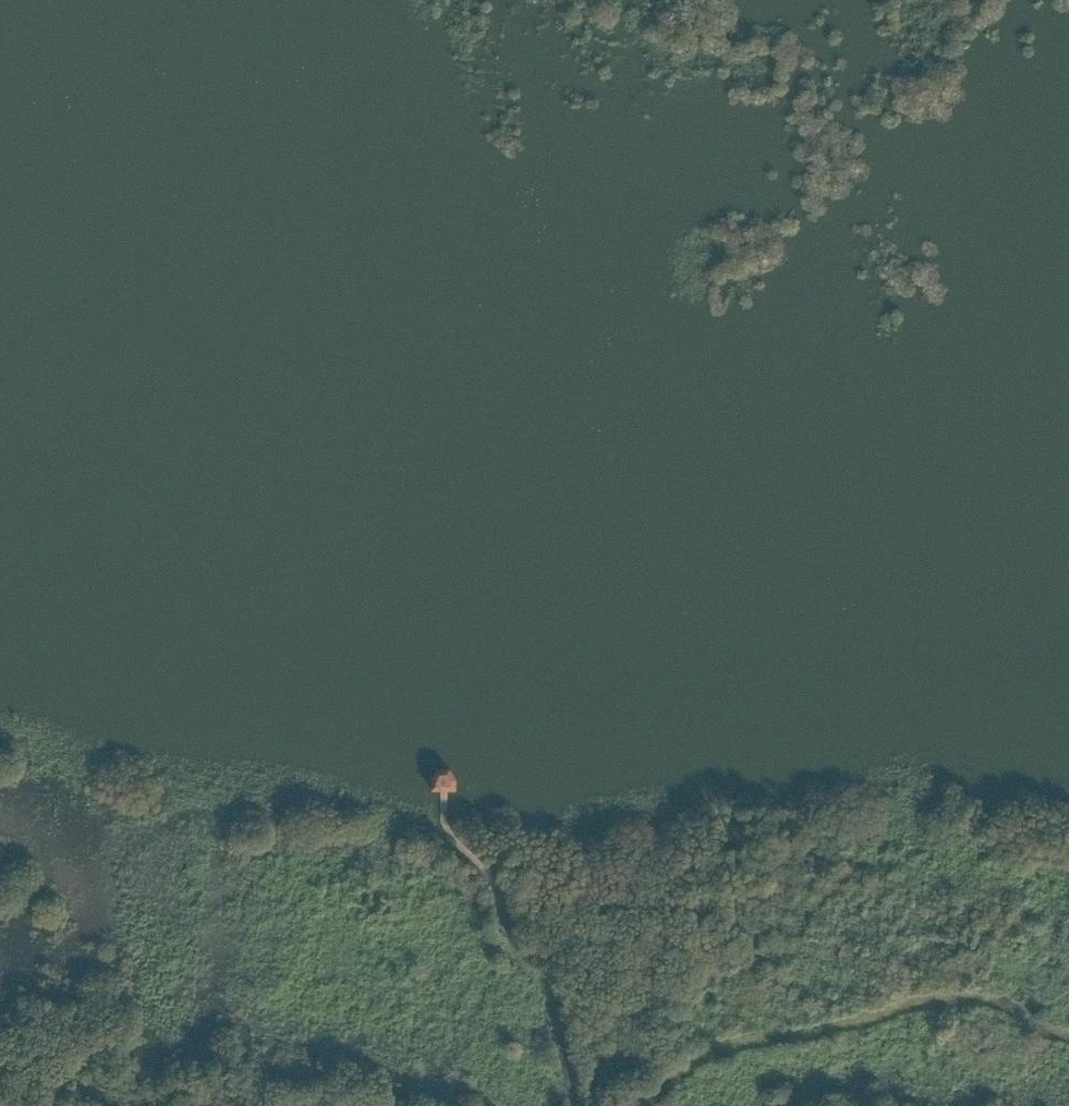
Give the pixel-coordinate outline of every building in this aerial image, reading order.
[(437,769),(430,781),(430,795),(443,795),(455,795),(455,787),(455,780),(449,770),(437,769)]
